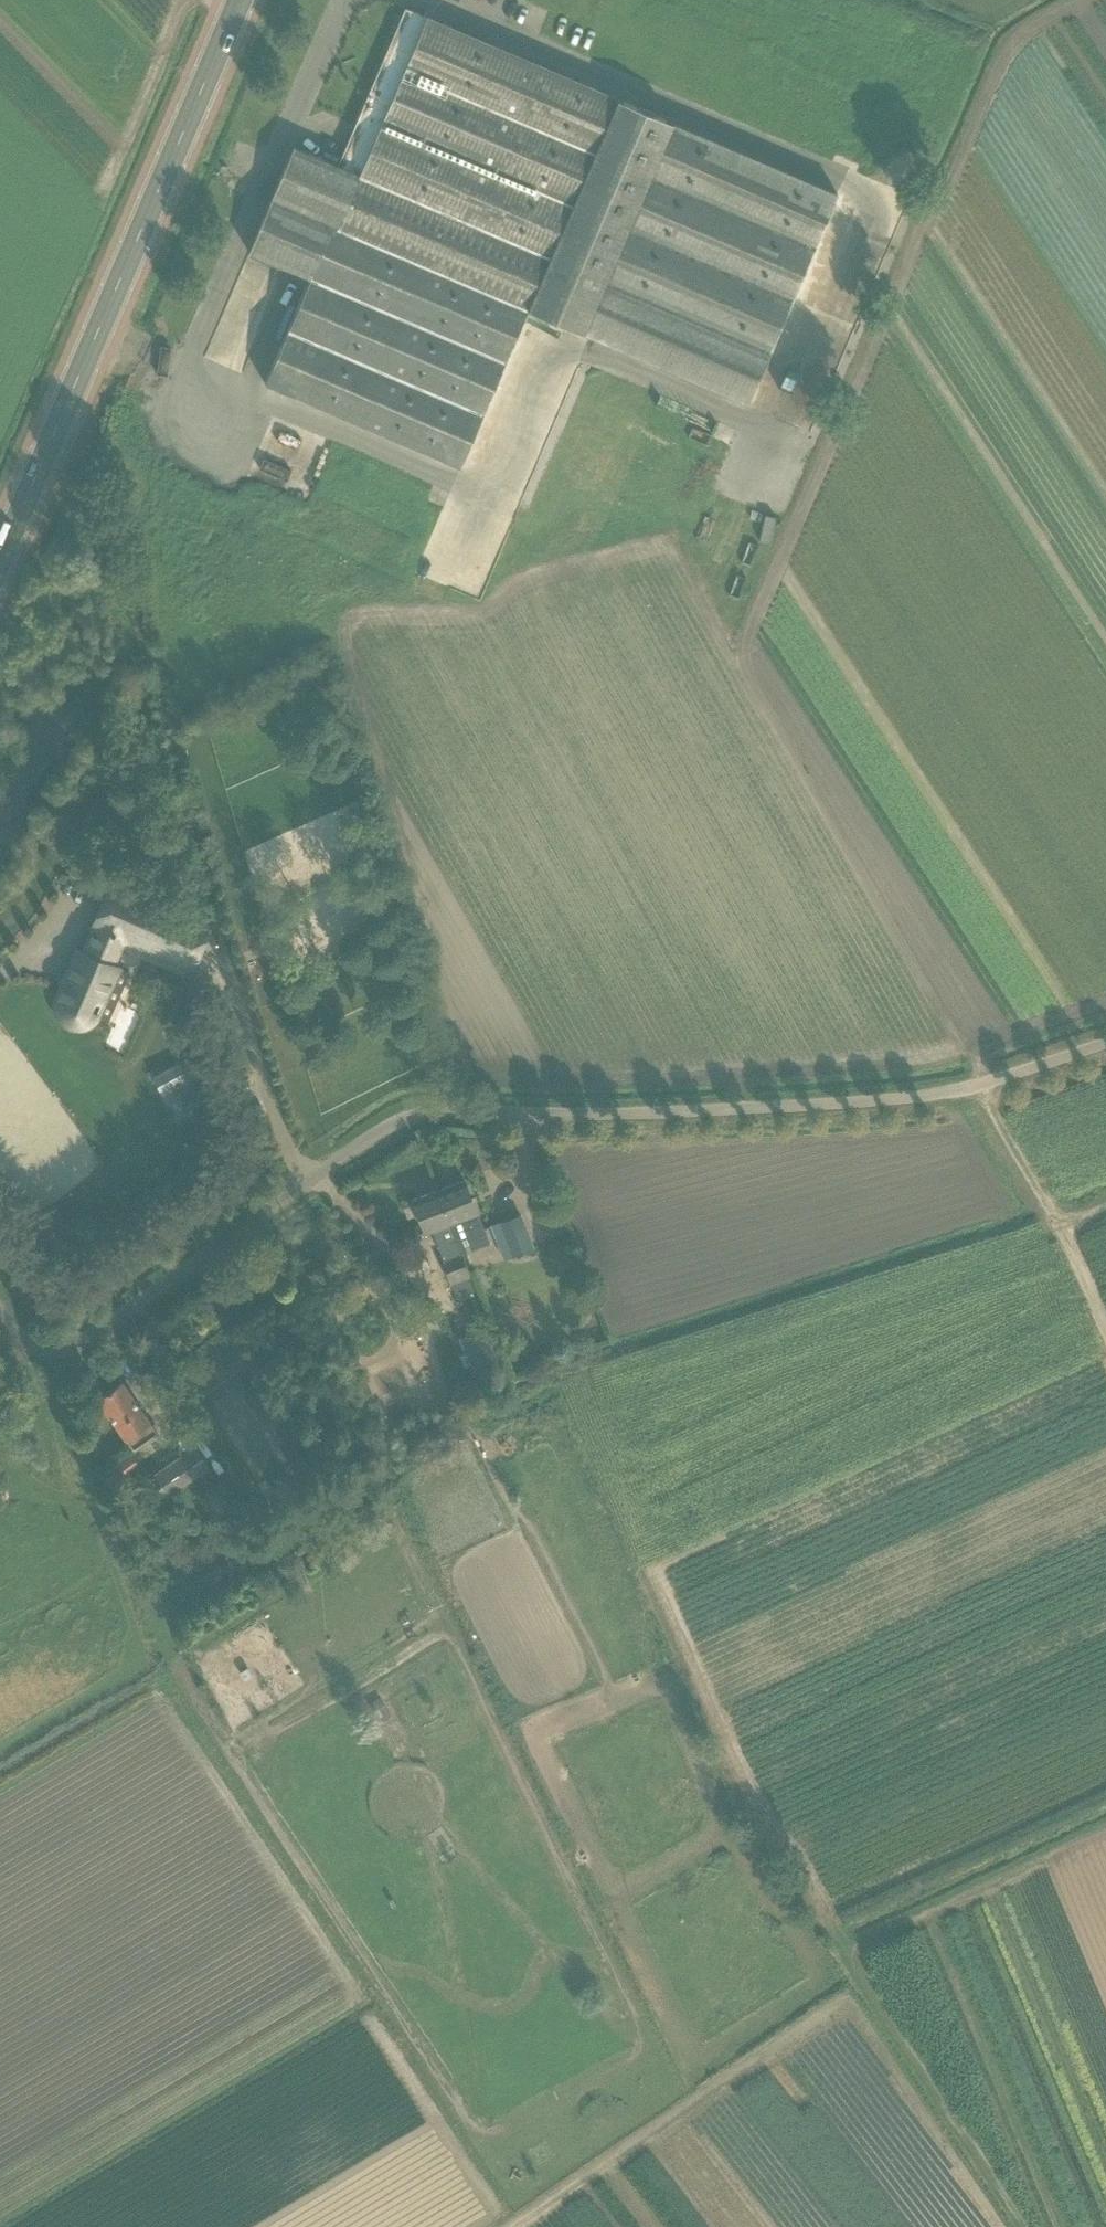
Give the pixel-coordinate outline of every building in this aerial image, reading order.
[(285,391),(461,467),(528,309),(748,403),(834,191),(618,99),(426,16),(405,8),(338,165),(294,146),(248,251),(309,278),(264,383),(285,391)] [(75,1027),(80,1027),(84,1026),(91,1024),(94,1021),(97,1017),(99,1012),(100,1008),(118,967),(112,965),(123,938),(191,967),(208,927),(131,894),(111,885),(94,926),(95,927),(84,953),(78,950),(57,1001),(56,1006),(57,1011),(58,1015),(61,1019),(63,1021),(68,1025),(71,1026),(75,1027)] [(188,1056),(153,1075),(163,1093),(176,1086),(176,1087),(182,1084),(181,1083),(186,1080),(194,1096),(182,1102),(191,1118),(214,1105),(206,1089),(204,1090),(196,1075),(198,1074),(188,1056)] [(142,1129),(147,1114),(131,1109),(126,1124),(142,1129)] [(464,1179),(436,1190),(461,1254),(489,1243),(464,1179)] [(436,1190),(412,1199),(420,1220),(425,1233),(434,1230),(444,1257),(442,1258),(452,1283),(457,1298),(475,1291),(469,1277),(461,1254),(436,1190)] [(520,1215),(492,1226),(504,1258),(533,1247),(520,1215)] [(97,1398),(110,1416),(132,1449),(157,1432),(122,1381),(97,1398)] [(151,1476),(166,1498),(210,1467),(194,1445),(151,1476)] [(130,1451),(117,1460),(125,1472),(138,1463),(130,1451)] [(384,1704),(373,1711),(379,1722),(390,1715),(384,1704)]
